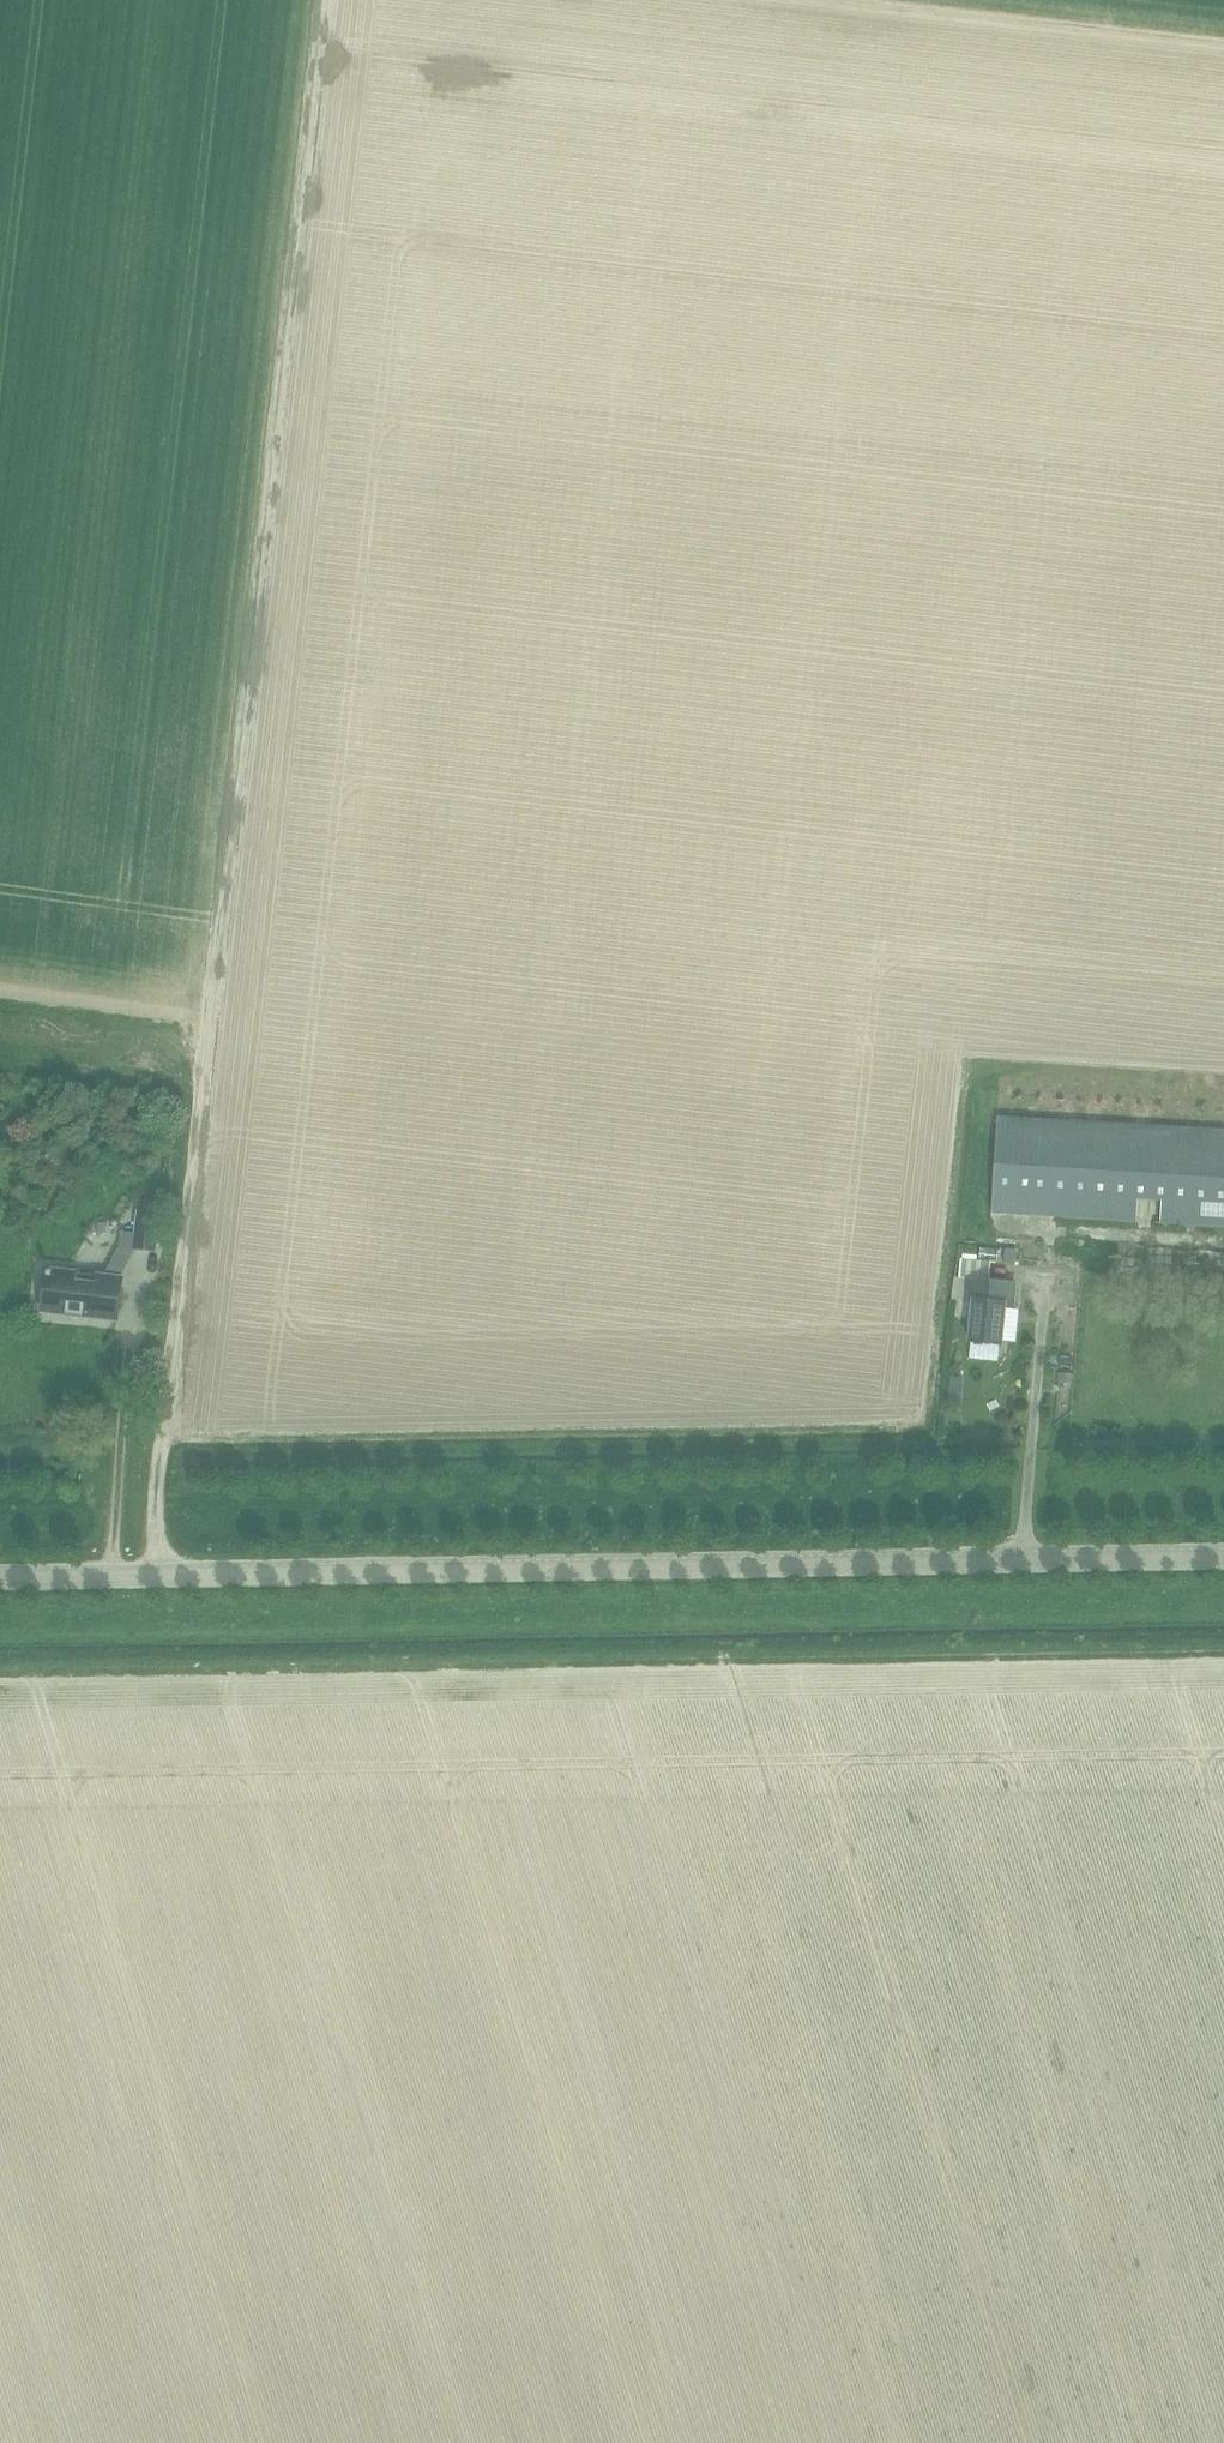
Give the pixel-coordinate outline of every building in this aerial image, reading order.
[(1138,1222),(1138,1212),(1140,1212),(1141,1206),(1141,1199),(1162,1200),(1161,1207),(1160,1223),(1223,1227),(1223,1131),(999,1116),(993,1213),(1138,1222)] [(159,1180),(155,1188),(168,1194),(171,1185),(159,1180)] [(161,1214),(140,1212),(136,1248),(157,1250),(161,1214)] [(97,1222),(97,1231),(101,1231),(100,1234),(103,1234),(103,1232),(106,1232),(107,1223),(97,1222)] [(1005,1248),(1004,1263),(1016,1264),(1017,1249),(1005,1248)] [(1213,1259),(1192,1258),(1192,1268),(1212,1269),(1213,1259)] [(964,1303),(974,1304),(971,1342),(1002,1345),(1005,1306),(1017,1307),(1019,1283),(990,1280),(992,1262),(961,1259),(958,1301),(964,1301),(964,1303)] [(77,1270),(49,1267),(43,1312),(119,1320),(124,1276),(97,1273),(96,1281),(76,1279),(77,1270)] [(1059,1372),(1059,1382),(1066,1383),(1066,1382),(1073,1382),(1074,1373),(1067,1373),(1067,1372),(1059,1372)] [(949,1393),(947,1410),(961,1411),(962,1395),(949,1393)]
